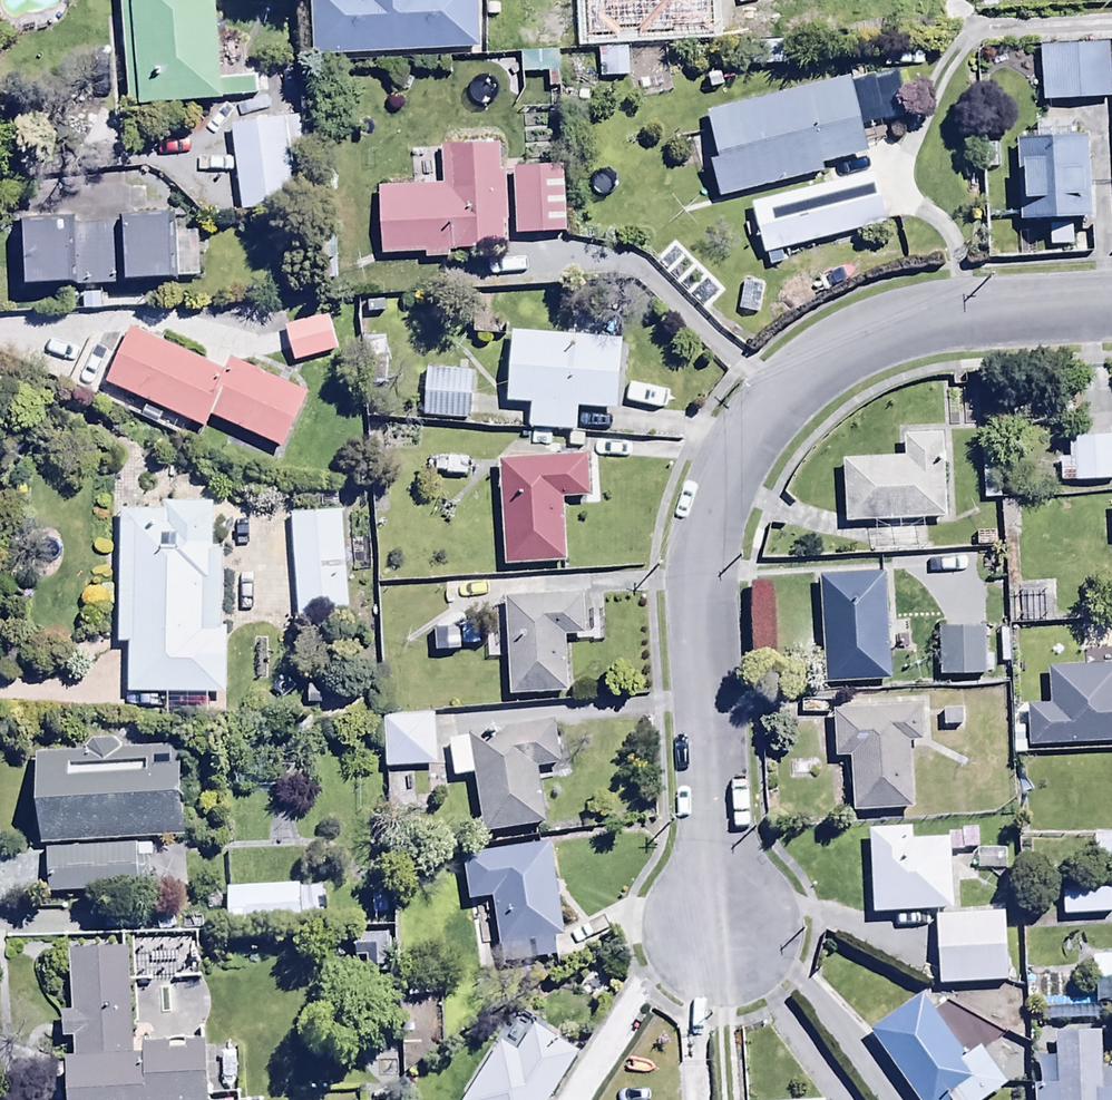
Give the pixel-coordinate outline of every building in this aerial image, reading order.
[(127,107),(257,98),(256,79),(221,82),(216,0),(119,0),(127,107)] [(479,29),(478,0),(310,0),(312,36),(479,29)] [(584,37),(775,30),(774,11),(807,10),(807,0),(567,0),(568,17),(583,16),(584,37)] [(1037,30),(1040,80),(1111,76),(1108,27),(1037,30)] [(520,52),(520,76),(561,76),(561,51),(550,51),(550,36),(532,36),(532,52),(520,52)] [(638,51),(598,52),(598,77),(638,76),(638,51)] [(851,87),(849,78),(707,111),(718,161),(711,162),(719,197),(824,173),(822,164),(866,154),(864,145),(887,139),(874,82),(851,87)] [(287,103),(231,108),(238,198),(295,194),(287,103)] [(379,166),(382,235),(508,229),(503,119),(438,122),(440,163),(379,166)] [(1089,219),(1087,136),(1017,137),(1018,223),(1046,222),(1047,251),(1076,250),(1076,219),(1089,219)] [(568,145),(514,144),(512,215),(567,216),(568,145)] [(874,177),(749,205),(761,256),(885,228),(874,177)] [(124,225),(24,223),(26,284),(73,283),(73,289),(129,288),(129,281),(172,280),(171,217),(123,217),(124,225)] [(319,280),(342,280),(343,236),(320,236),(319,280)] [(763,285),(741,282),(738,312),(759,315),(763,285)] [(623,316),(511,310),(507,382),(529,383),(527,410),(577,412),(578,386),(619,388),(623,316)] [(282,329),(293,369),(342,356),(332,316),(282,329)] [(223,372),(131,329),(106,383),(206,429),(212,415),(284,448),(309,395),(229,358),(223,372)] [(426,348),(421,399),(480,404),(485,353),(426,348)] [(1111,449),(1111,412),(1070,411),(1069,456),(1111,456),(1111,449)] [(947,518),(943,434),(903,436),(904,458),(842,461),(845,521),(876,520),(878,553),(927,550),(926,519),(947,518)] [(593,435),(499,439),(504,544),(569,541),(566,480),(595,478),(593,435)] [(1001,438),(980,439),(982,501),(1003,500),(1001,438)] [(163,512),(119,511),(118,643),(129,643),(129,694),(225,695),(225,629),(221,629),(221,551),(211,550),(211,504),(163,503),(163,512)] [(343,512),(290,515),(296,628),(349,625),(343,512)] [(890,680),(884,574),(817,578),(823,684),(890,680)] [(585,597),(504,601),(509,699),(570,696),(567,637),(587,636),(585,597)] [(985,606),(934,606),(934,655),(984,655),(985,606)] [(478,626),(442,629),(443,648),(479,646),(478,641),(484,641),(483,631),(478,632),(478,626)] [(1111,738),(1111,659),(1050,663),(1053,702),(1029,703),(1031,743),(1111,738)] [(322,707),(322,721),(367,721),(367,694),(322,694),(322,686),(306,687),(306,707),(322,707)] [(921,700),(832,703),(834,752),(850,751),(852,808),(912,806),(909,734),(922,733),(921,700)] [(437,761),(435,711),(385,713),(387,763),(437,761)] [(559,724),(448,743),(455,781),(473,777),(484,839),(545,828),(535,771),(566,765),(559,724)] [(37,756),(39,842),(184,834),(179,750),(120,753),(119,747),(113,741),(93,743),(90,750),(82,750),(82,754),(37,756)] [(868,826),(871,909),(952,906),(950,834),(914,835),(913,824),(868,826)] [(152,845),(45,849),(47,896),(135,892),(135,884),(148,884),(147,858),(152,858),(152,845)] [(553,845),(461,857),(467,906),(492,903),(498,950),(534,946),(536,964),(557,961),(554,939),(565,938),(553,845)] [(1060,893),(1106,890),(1104,865),(1059,868),(1060,893)] [(227,923),(318,922),(318,883),(227,884),(227,923)] [(1063,895),(1065,919),(1111,916),(1111,891),(1063,895)] [(103,912),(103,930),(146,928),(145,910),(103,912)] [(1001,910),(938,914),(943,985),(1006,981),(1001,910)] [(387,938),(355,940),(355,961),(367,960),(367,975),(389,974),(387,938)] [(129,951),(68,953),(70,1010),(62,1010),(63,1041),(74,1041),(75,1062),(67,1062),(68,1099),(209,1099),(207,1044),(145,1046),(146,1059),(132,1059),(129,951)] [(1092,957),(1093,983),(1068,984),(1069,1005),(1111,1003),(1111,956),(1092,957)] [(867,1035),(914,1099),(987,1099),(1008,1085),(981,1047),(964,1059),(920,997),(867,1035)] [(576,1051),(534,1026),(517,1054),(500,1044),(466,1099),(547,1099),(576,1051)]
